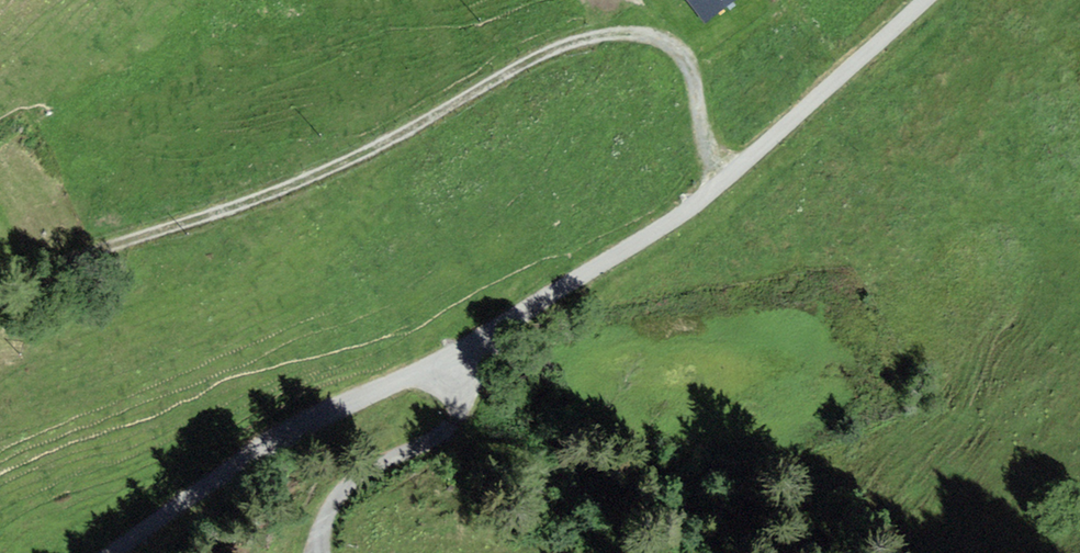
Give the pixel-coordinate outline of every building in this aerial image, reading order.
[(705,13),(720,0),(694,0),(705,13)]
